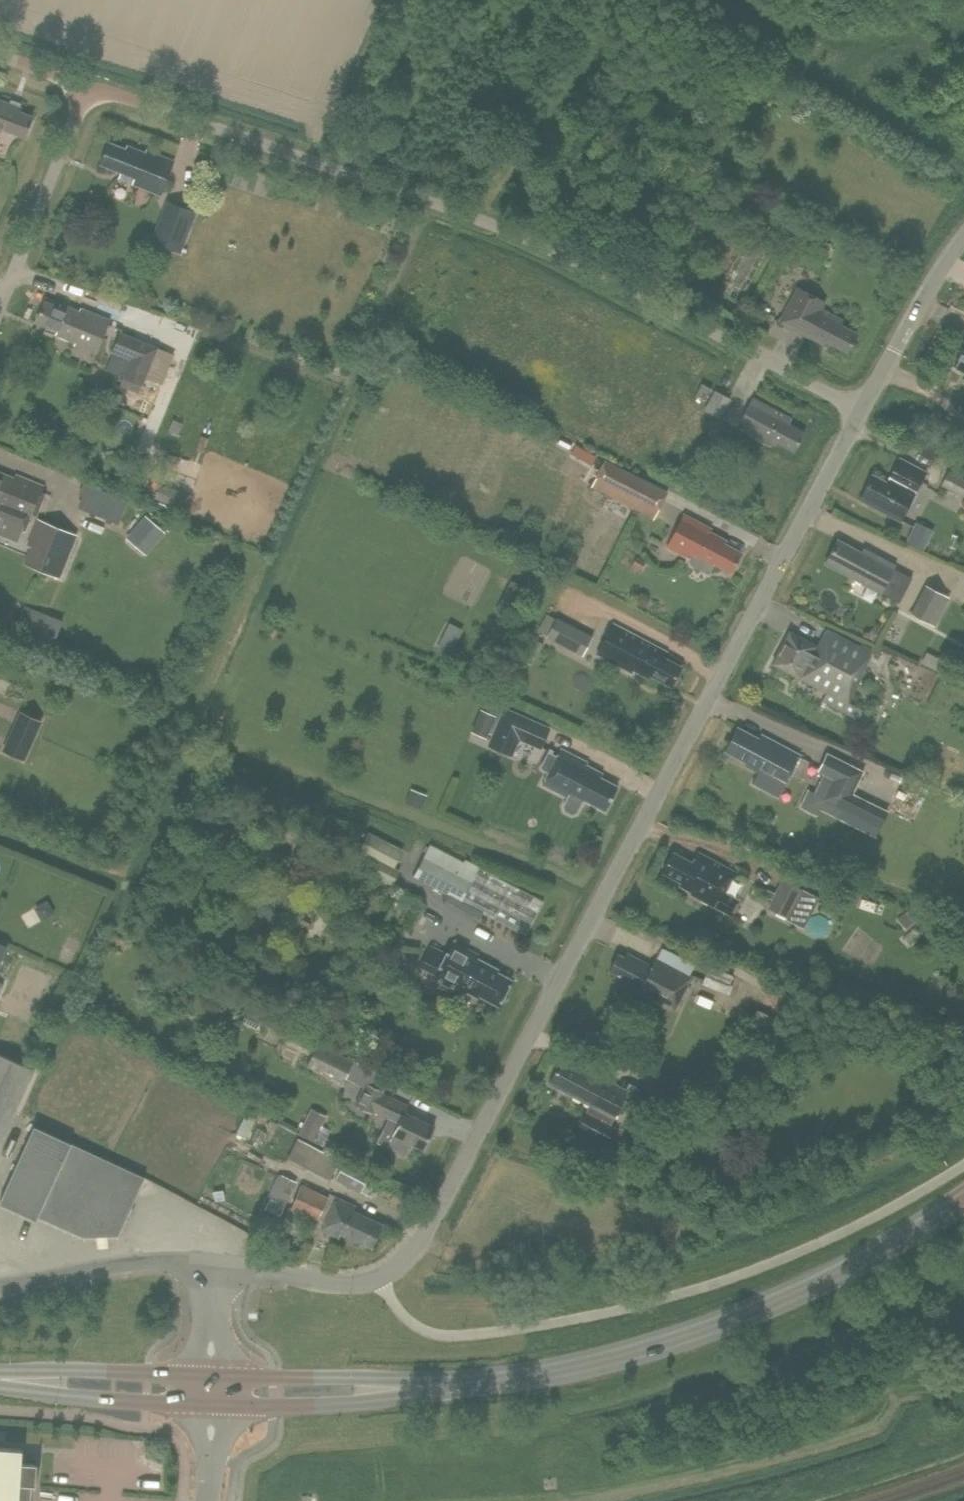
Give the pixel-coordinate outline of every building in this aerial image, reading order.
[(24,136),(32,115),(15,109),(16,106),(0,100),(0,131),(1,131),(3,128),(24,136)] [(100,163),(121,171),(120,174),(134,180),(132,183),(160,194),(173,160),(146,149),(145,152),(126,144),(125,148),(109,141),(100,163)] [(150,241),(180,253),(196,211),(166,199),(150,241)] [(763,256),(770,244),(736,226),(729,238),(763,256)] [(842,320),(820,308),(824,300),(797,286),(779,321),(824,345),(826,341),(847,352),(857,332),(840,324),(842,320)] [(63,303),(61,307),(45,300),(36,321),(57,330),(56,333),(75,341),(74,344),(96,353),(110,319),(80,307),(79,310),(63,303)] [(120,332),(112,351),(130,359),(120,381),(139,389),(145,376),(161,384),(173,356),(149,345),(120,332)] [(953,366),(963,371),(963,346),(953,366)] [(701,382),(695,394),(705,399),(711,388),(701,382)] [(715,390),(704,410),(719,418),(730,397),(715,390)] [(752,397),(738,425),(772,443),(773,440),(794,451),(804,432),(788,423),(791,417),(752,397)] [(900,519),(925,470),(900,457),(887,481),(872,473),(859,499),(879,510),(880,508),(900,519)] [(590,487),(654,519),(668,490),(605,458),(590,487)] [(948,469),(940,484),(959,495),(962,490),(963,491),(963,477),(948,469)] [(25,530),(29,520),(31,520),(45,485),(15,473),(14,477),(0,471),(0,520),(25,530)] [(90,484),(83,508),(126,520),(133,496),(90,484)] [(161,484),(156,498),(187,508),(191,494),(161,484)] [(711,574),(716,563),(730,571),(741,551),(724,543),(726,540),(709,531),(711,527),(684,513),(667,545),(693,560),(691,563),(711,574)] [(145,515),(126,537),(128,540),(146,554),(165,532),(145,515)] [(58,575),(75,534),(38,519),(29,540),(32,542),(24,561),(58,575)] [(912,540),(930,548),(940,528),(922,520),(912,540)] [(827,560),(843,569),(842,571),(899,602),(911,577),(894,568),(895,565),(863,548),(861,551),(838,539),(827,560)] [(643,568),(647,560),(637,555),(633,563),(643,568)] [(950,596),(924,583),(909,612),(934,626),(950,596)] [(638,595),(636,599),(637,604),(642,606),(646,605),(649,600),(647,596),(643,593),(638,595)] [(52,651),(63,620),(36,610),(28,630),(42,635),(37,646),(52,651)] [(557,617),(556,619),(546,613),(538,629),(548,634),(546,637),(582,656),(593,635),(557,617)] [(450,622),(443,634),(455,641),(462,629),(450,622)] [(648,677),(650,674),(670,685),(680,665),(664,657),(667,652),(613,623),(597,652),(632,670),(633,668),(648,677)] [(860,646),(828,629),(818,646),(816,645),(789,631),(772,663),(828,693),(823,702),(865,724),(871,713),(848,701),(864,670),(862,669),(872,650),(861,644),(860,646)] [(0,653),(0,667),(4,669),(4,668),(7,669),(11,659),(8,658),(8,656),(0,653)] [(551,728),(504,707),(487,745),(513,757),(520,740),(541,749),(551,728)] [(496,716),(480,709),(470,731),(486,738),(496,716)] [(16,722),(5,748),(25,757),(36,731),(16,722)] [(761,734),(759,738),(738,727),(725,750),(746,761),(745,764),(758,771),(752,782),(778,796),(800,754),(761,734)] [(552,749),(542,768),(550,772),(543,785),(568,798),(563,807),(564,811),(572,815),(576,814),(583,800),(604,811),(617,788),(596,777),(598,772),(586,765),(587,763),(562,749),(560,753),(552,749)] [(812,801),(841,816),(864,772),(826,753),(817,772),(825,775),(812,801)] [(404,803),(421,809),(426,795),(410,788),(404,803)] [(395,867),(404,849),(369,831),(360,849),(395,867)] [(481,866),(465,858),(464,861),(430,843),(413,875),(449,893),(444,903),(458,910),(481,866)] [(737,900),(725,894),(736,872),(697,852),(692,862),(672,851),(662,871),(682,881),(680,885),(692,891),(691,894),(718,908),(730,914),(737,900)] [(362,874),(391,889),(400,872),(370,857),(362,874)] [(483,913),(525,935),(544,900),(481,867),(459,911),(479,921),(483,913)] [(804,890),(782,879),(767,906),(789,918),(804,890)] [(906,928),(915,921),(907,911),(898,919),(906,928)] [(512,979),(492,969),(493,967),(476,958),(478,954),(453,941),(447,952),(435,974),(433,978),(458,991),(460,988),(477,997),(479,994),(498,1004),(500,1000),(503,1000),(506,994),(505,992),(512,979)] [(435,974),(447,952),(430,944),(419,966),(435,974)] [(662,946),(656,956),(690,974),(696,964),(662,946)] [(626,952),(624,956),(618,953),(609,970),(629,980),(627,983),(639,990),(638,992),(674,1010),(692,975),(690,974),(656,956),(652,965),(626,952)] [(706,973),(713,976),(729,983),(733,974),(710,965),(706,973)] [(733,984),(729,983),(713,976),(706,973),(701,983),(729,994),(733,984)] [(763,1033),(771,1015),(757,1009),(749,1027),(763,1033)] [(642,1056),(656,1050),(651,1038),(637,1045),(642,1056)] [(307,1065),(343,1082),(354,1059),(318,1041),(307,1065)] [(34,1068),(0,1053),(0,1143),(34,1068)] [(582,1072),(561,1061),(549,1083),(592,1105),(579,1130),(605,1143),(614,1126),(609,1123),(612,1116),(614,1117),(629,1089),(607,1078),(606,1079),(585,1068),(582,1072)] [(691,1084),(658,1067),(644,1094),(677,1111),(691,1084)] [(408,1105),(389,1096),(365,1084),(356,1102),(380,1114),(398,1123),(387,1146),(405,1155),(411,1142),(423,1148),(434,1126),(405,1111),(408,1105)] [(312,1107),(299,1132),(314,1139),(326,1115),(312,1107)] [(83,1236),(118,1235),(145,1176),(34,1126),(0,1201),(0,1203),(36,1219),(38,1216),(83,1236)] [(287,1160),(329,1181),(340,1159),(298,1138),(287,1160)] [(360,1192),(370,1172),(345,1159),(335,1179),(360,1192)] [(278,1173),(267,1197),(269,1198),(264,1209),(280,1216),(285,1205),(288,1199),(296,1181),(278,1173)] [(362,1190),(371,1195),(380,1177),(371,1173),(362,1190)] [(318,1220),(319,1217),(328,1196),(301,1183),(291,1207),(318,1220)] [(356,1205),(337,1197),(322,1229),(339,1237),(341,1233),(372,1247),(383,1223),(354,1210),(356,1205)] [(31,1500),(32,1488),(32,1484),(34,1484),(34,1486),(36,1486),(37,1462),(36,1462),(36,1463),(29,1463),(21,1462),(22,1448),(0,1447),(0,1500),(31,1500)]
